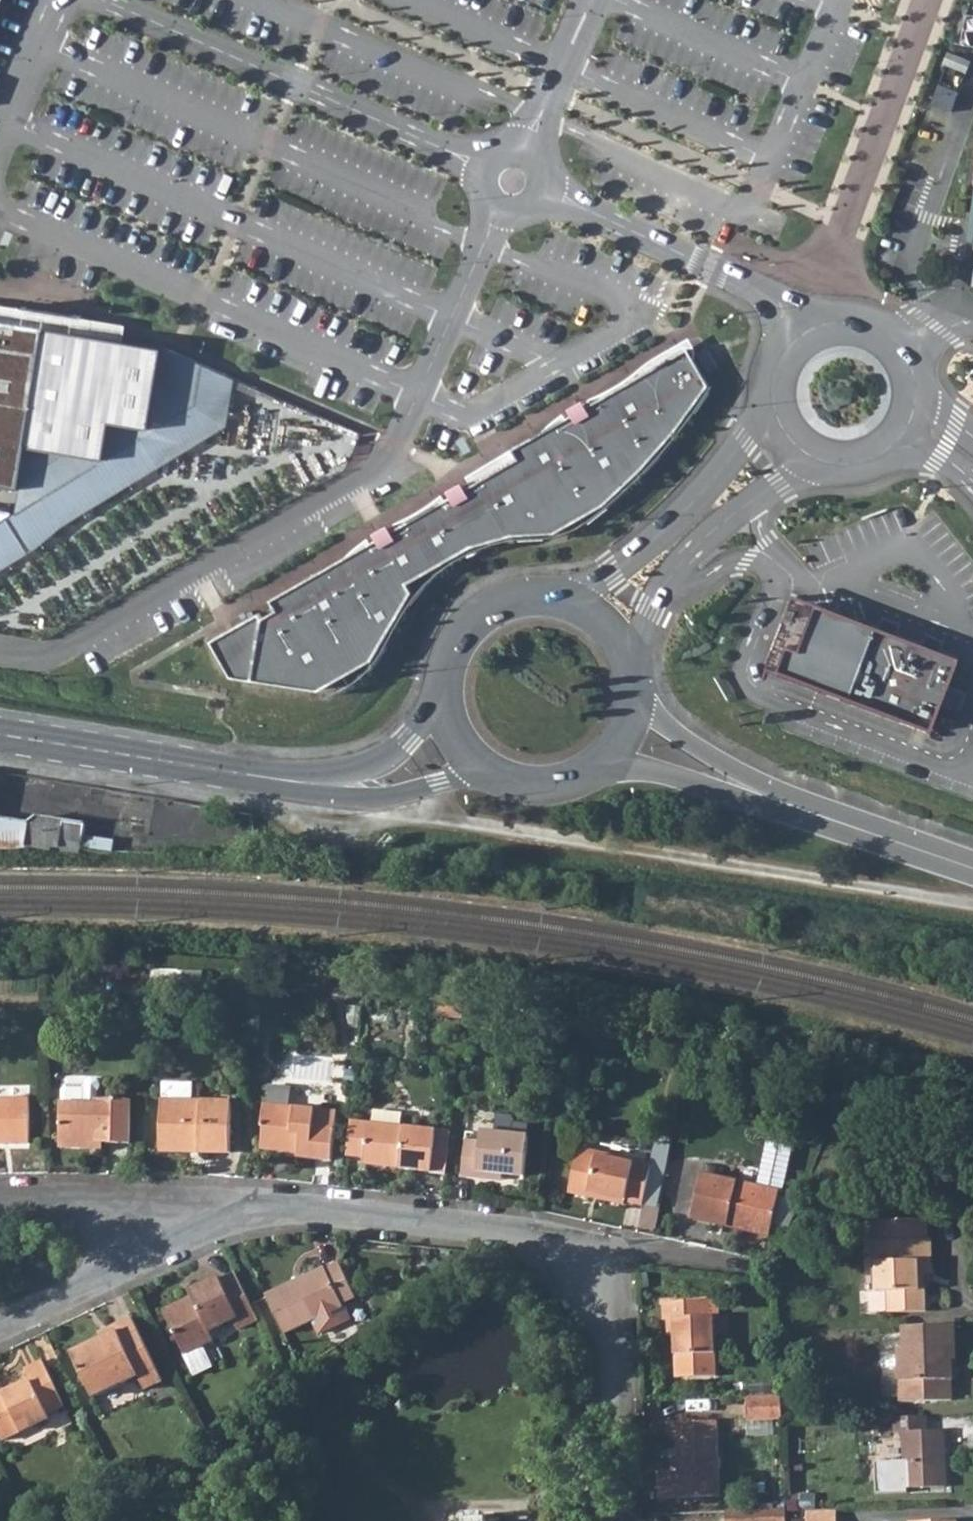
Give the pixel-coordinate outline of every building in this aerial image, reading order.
[(964,44),(972,45),(972,14),(967,13),(964,44)] [(972,48),(948,40),(944,53),(968,61),(972,48)] [(961,81),(942,74),(934,94),(953,102),(961,81)] [(23,308),(0,304),(0,320),(20,323),(23,308)] [(20,488),(26,446),(105,459),(111,421),(150,428),(163,347),(128,341),(81,333),(83,318),(23,308),(20,323),(0,320),(0,485),(20,488)] [(131,325),(83,318),(81,333),(128,341),(131,325)] [(20,488),(16,508),(0,518),(0,568),(40,544),(69,517),(226,421),(233,377),(163,347),(150,428),(111,421),(105,459),(26,446),(20,488)] [(690,348),(513,448),(519,458),(272,599),(278,609),(263,617),(260,612),(212,640),(232,676),(320,689),(374,659),(413,591),(408,582),(472,545),(514,534),(556,531),(604,503),(640,469),(676,429),(709,384),(690,348)] [(721,370),(712,354),(702,360),(711,376),(721,370)] [(0,506),(0,518),(16,508),(0,506)] [(800,650),(817,604),(794,595),(768,665),(779,669),(788,645),(800,650)] [(779,669),(933,728),(942,704),(961,711),(968,693),(949,686),(959,658),(817,604),(800,650),(788,645),(779,669)] [(26,846),(30,824),(0,817),(0,845),(26,846)] [(85,825),(37,817),(30,824),(26,846),(53,851),(54,846),(63,848),(65,839),(83,841),(85,825)] [(462,1020),(465,1000),(440,998),(438,1017),(462,1020)] [(64,1088),(63,1102),(98,1102),(99,1098),(99,1093),(102,1085),(99,1081),(94,1079),(89,1081),(85,1085),(67,1085),(64,1088)] [(163,1101),(191,1101),(192,1084),(163,1083),(163,1101)] [(32,1140),(32,1096),(0,1096),(0,1140),(32,1140)] [(92,1148),(92,1142),(132,1143),(133,1099),(99,1098),(98,1102),(63,1102),(62,1102),(62,1147),(92,1148)] [(200,1151),(230,1152),(231,1102),(191,1101),(163,1101),(162,1101),(162,1143),(161,1150),(200,1151)] [(264,1125),(261,1149),(290,1152),(291,1149),(297,1149),(297,1158),(332,1161),(337,1111),(263,1102),(261,1125),(264,1125)] [(363,1158),(362,1165),(430,1173),(435,1130),(351,1119),(346,1156),(363,1158)] [(477,1171),(502,1173),(523,1175),(527,1134),(479,1131),(478,1142),(463,1141),(460,1175),(477,1177),(477,1171)] [(622,1203),(623,1200),(640,1204),(648,1162),(633,1159),(632,1162),(576,1150),(568,1192),(622,1203)] [(640,1204),(658,1207),(665,1165),(648,1162),(640,1204)] [(770,1234),(780,1191),(700,1172),(690,1215),(770,1234)] [(928,1216),(876,1217),(876,1236),(874,1236),(875,1288),(886,1288),(886,1309),(925,1309),(924,1285),(920,1285),(920,1268),(932,1267),(931,1235),(928,1235),(928,1216)] [(322,1334),(350,1321),(343,1304),(357,1297),(341,1263),(327,1270),(325,1268),(268,1293),(289,1334),(316,1320),(322,1334)] [(196,1302),(168,1314),(187,1355),(205,1346),(216,1341),(212,1332),(238,1319),(242,1329),(261,1319),(240,1271),(224,1280),(223,1277),(191,1292),(196,1302)] [(665,1321),(675,1321),(678,1377),(718,1376),(715,1316),(710,1316),(709,1300),(665,1302),(665,1321)] [(97,1397),(142,1376),(148,1390),(165,1382),(136,1318),(118,1327),(120,1331),(76,1352),(97,1397)] [(904,1347),(899,1347),(901,1399),(951,1398),(950,1377),(953,1377),(952,1356),(956,1356),(955,1322),(904,1324),(904,1347)] [(205,1346),(187,1355),(197,1376),(215,1368),(205,1346)] [(52,1419),(50,1414),(67,1406),(45,1361),(27,1370),(31,1379),(0,1394),(0,1427),(7,1441),(52,1419)] [(748,1420),(785,1418),(784,1394),(747,1396),(748,1420)] [(898,1428),(905,1428),(906,1460),(880,1462),(881,1488),(945,1485),(945,1427),(926,1428),(926,1414),(898,1415),(898,1428)] [(671,1441),(679,1441),(681,1497),(722,1495),(719,1422),(670,1424),(671,1441)] [(789,1509),(789,1507),(777,1508),(777,1520),(789,1520),(789,1509)] [(777,1508),(730,1509),(731,1520),(777,1520),(777,1508)] [(811,1520),(841,1520),(840,1510),(811,1511),(811,1520)]
